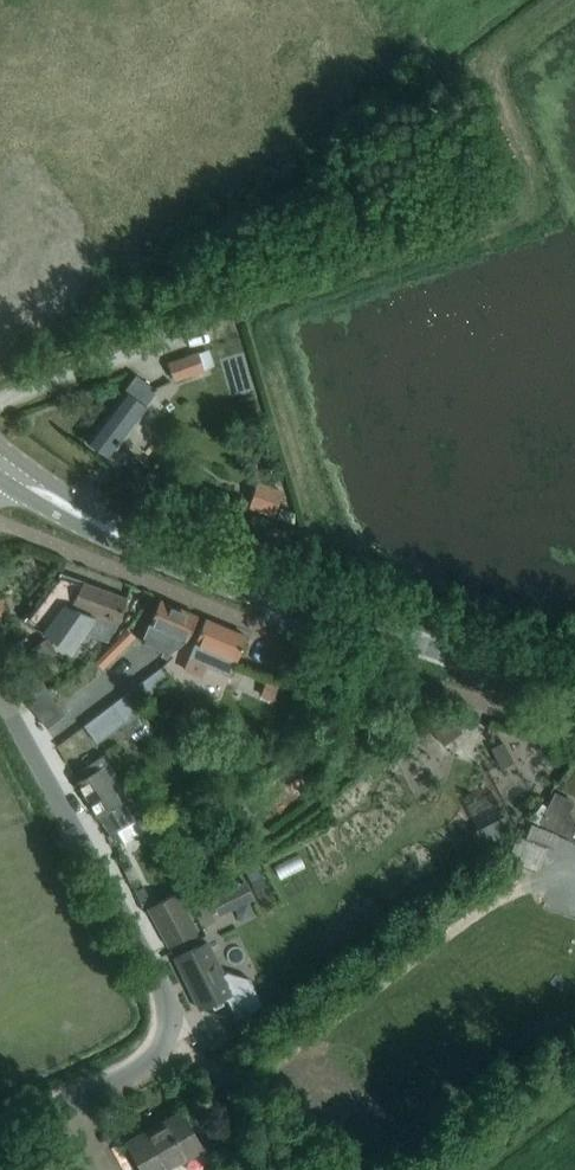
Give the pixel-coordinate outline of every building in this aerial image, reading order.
[(176,381),(204,370),(196,351),(168,362),(176,381)] [(136,373),(100,422),(86,441),(107,457),(121,438),(157,389),(136,373)] [(281,490),(258,483),(250,507),(273,515),(281,490)] [(117,624),(118,619),(127,597),(61,572),(24,619),(70,651),(84,632),(107,641),(117,624)] [(10,618),(2,597),(0,598),(0,621),(10,618)] [(187,640),(197,616),(159,600),(141,641),(163,651),(161,655),(167,657),(169,653),(169,654),(186,640),(187,640)] [(205,619),(204,619),(195,641),(183,670),(201,678),(207,665),(230,675),(237,658),(246,636),(205,619)] [(161,668),(141,682),(150,693),(169,679),(161,668)] [(65,713),(47,690),(29,705),(46,727),(65,713)] [(140,711),(138,712),(125,694),(83,725),(97,743),(119,727),(127,737),(130,734),(136,741),(153,728),(140,711)] [(98,815),(115,844),(122,840),(116,830),(141,816),(132,800),(103,755),(101,757),(81,769),(85,776),(77,781),(78,781),(77,781),(98,815)] [(555,779),(566,792),(574,784),(574,776),(568,768),(555,779)] [(546,812),(540,826),(572,839),(574,832),(574,825),(565,820),(546,812)] [(551,848),(556,835),(529,825),(524,838),(545,846),(551,848)] [(209,898),(218,916),(254,898),(244,879),(209,898)] [(147,908),(168,946),(198,930),(177,892),(147,908)] [(200,1008),(221,998),(226,996),(237,1017),(263,1005),(250,979),(227,972),(223,974),(206,943),(175,957),(200,1008)] [(193,1131),(181,1110),(126,1142),(142,1169),(163,1169),(202,1147),(193,1131)]
